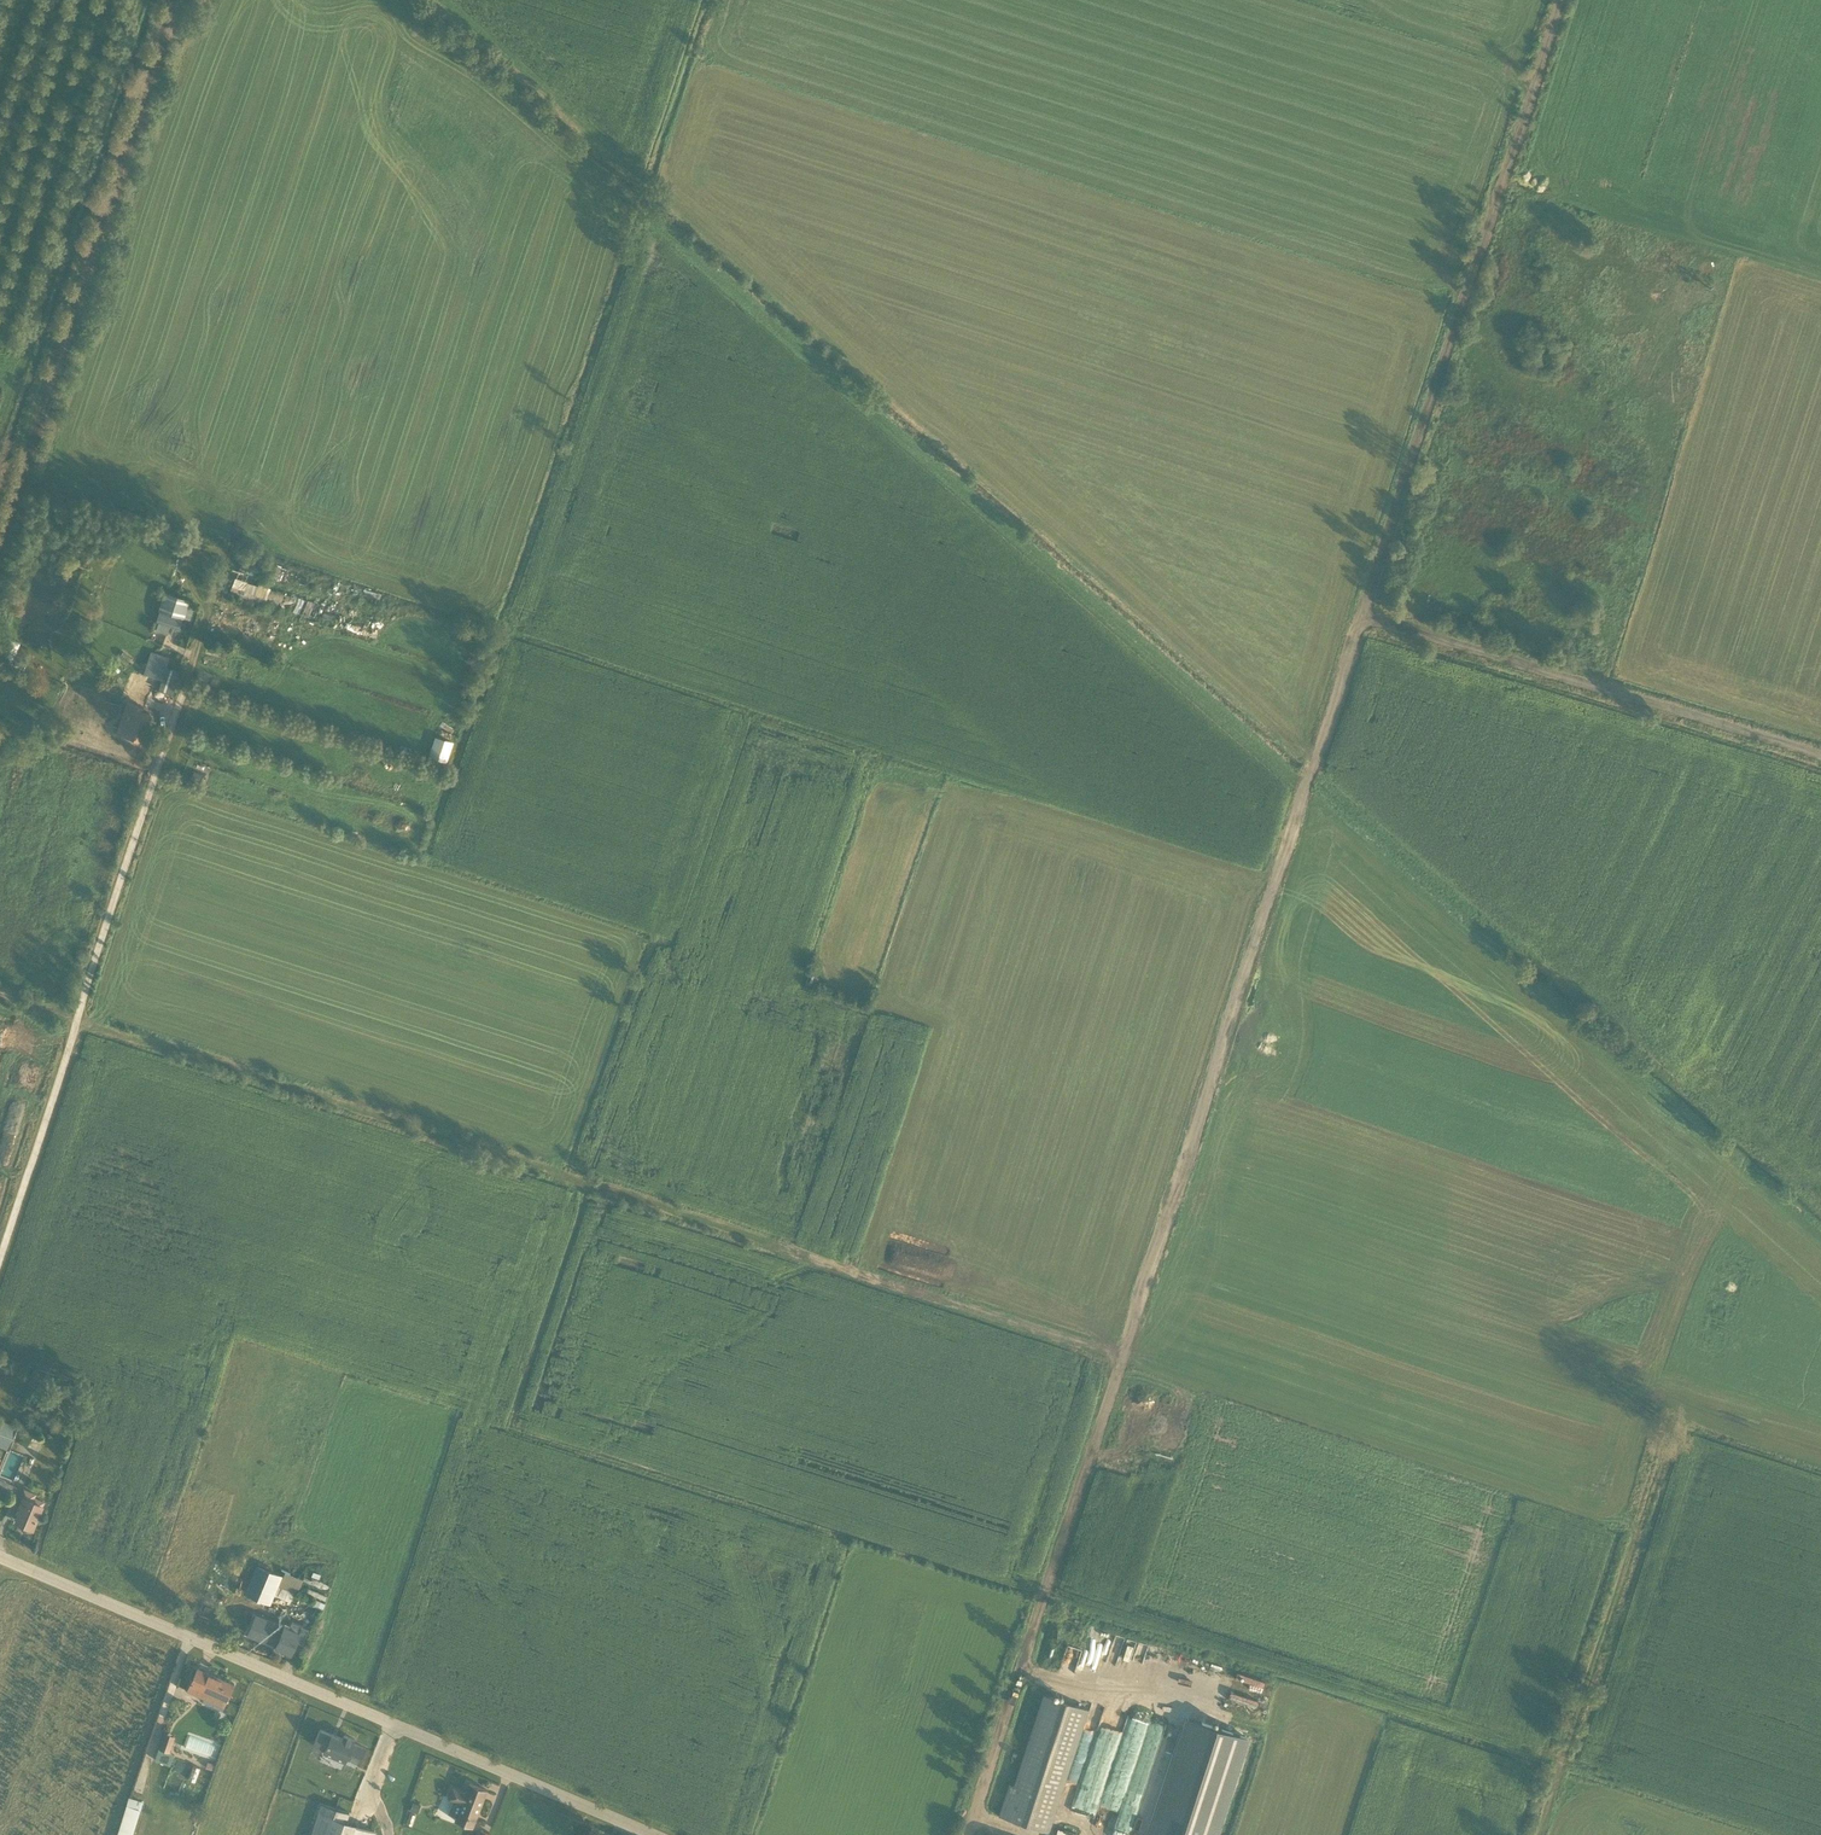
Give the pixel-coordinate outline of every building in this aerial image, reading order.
[(289,569),(244,553),(239,565),(284,581),(289,569)] [(226,583),(223,591),(269,606),(308,617),(313,602),(270,589),(271,587),(258,583),(257,585),(234,577),(232,585),(226,583)] [(380,595),(343,583),(340,592),(377,603),(380,595)] [(163,592),(157,610),(159,611),(155,622),(158,622),(155,630),(167,634),(169,626),(178,629),(182,618),(192,621),(195,610),(188,608),(190,600),(163,592)] [(131,658),(123,651),(118,657),(126,663),(131,658)] [(179,671),(150,660),(142,684),(172,694),(179,671)] [(62,695),(53,698),(55,705),(65,701),(62,695)] [(116,733),(142,742),(151,715),(142,711),(143,708),(126,702),(116,733)] [(432,747),(447,750),(449,738),(435,735),(432,747)] [(203,775),(193,771),(190,780),(199,783),(203,775)] [(813,986),(817,975),(807,972),(803,982),(813,986)] [(36,1416),(32,1424),(46,1430),(50,1422),(36,1416)] [(9,1450),(18,1427),(0,1420),(0,1447),(9,1450)] [(17,1487),(0,1480),(0,1491),(13,1496),(17,1487)] [(36,1494),(25,1489),(16,1510),(20,1512),(16,1521),(32,1528),(43,1501),(34,1497),(36,1494)] [(278,1585),(274,1594),(289,1601),(293,1592),(296,1594),(302,1580),(285,1572),(279,1585),(278,1585)] [(313,1599),(310,1606),(322,1610),(324,1604),(313,1599)] [(1117,1643),(1121,1635),(1095,1624),(1082,1653),(1091,1657),(1096,1646),(1099,1647),(1104,1637),(1117,1643)] [(299,1633),(284,1626),(276,1646),(290,1653),(299,1633)] [(1074,1663),(1073,1678),(1088,1679),(1089,1667),(1075,1666),(1077,1646),(1063,1644),(1061,1667),(1064,1668),(1065,1662),(1074,1663)] [(202,1702),(222,1711),(234,1684),(197,1668),(186,1691),(203,1699),(202,1702)] [(1234,1672),(1233,1677),(1261,1685),(1263,1680),(1234,1672)] [(1008,1784),(998,1815),(1048,1832),(1088,1710),(1042,1695),(1012,1784),(1008,1784)] [(1248,1739),(1185,1718),(1184,1717),(1147,1834),(1215,1834),(1248,1739)] [(357,1764),(364,1748),(353,1743),(354,1740),(343,1735),(342,1738),(331,1733),(330,1734),(319,1730),(313,1745),(324,1749),(322,1753),(345,1762),(346,1759),(357,1764)] [(175,1737),(164,1733),(154,1760),(170,1766),(174,1754),(169,1753),(175,1737)] [(273,1834),(289,1834),(308,1777),(294,1771),(273,1834)] [(487,1791),(486,1790),(468,1783),(464,1793),(451,1787),(447,1798),(453,1800),(447,1813),(455,1816),(454,1821),(472,1828),(487,1791)] [(194,1792),(191,1804),(195,1805),(199,1793),(194,1792)] [(143,1801),(129,1797),(117,1831),(116,1834),(132,1834),(140,1810),(141,1810),(143,1801)] [(420,1805),(412,1802),(409,1811),(417,1814),(420,1805)] [(320,1804),(310,1834),(307,1833),(307,1834),(355,1834),(359,1826),(346,1821),(348,1813),(320,1804)] [(1148,1815),(1136,1811),(1132,1823),(1116,1818),(1112,1830),(1128,1834),(1142,1834),(1148,1815)] [(1060,1822),(1055,1834),(1076,1834),(1078,1828),(1060,1822)]
